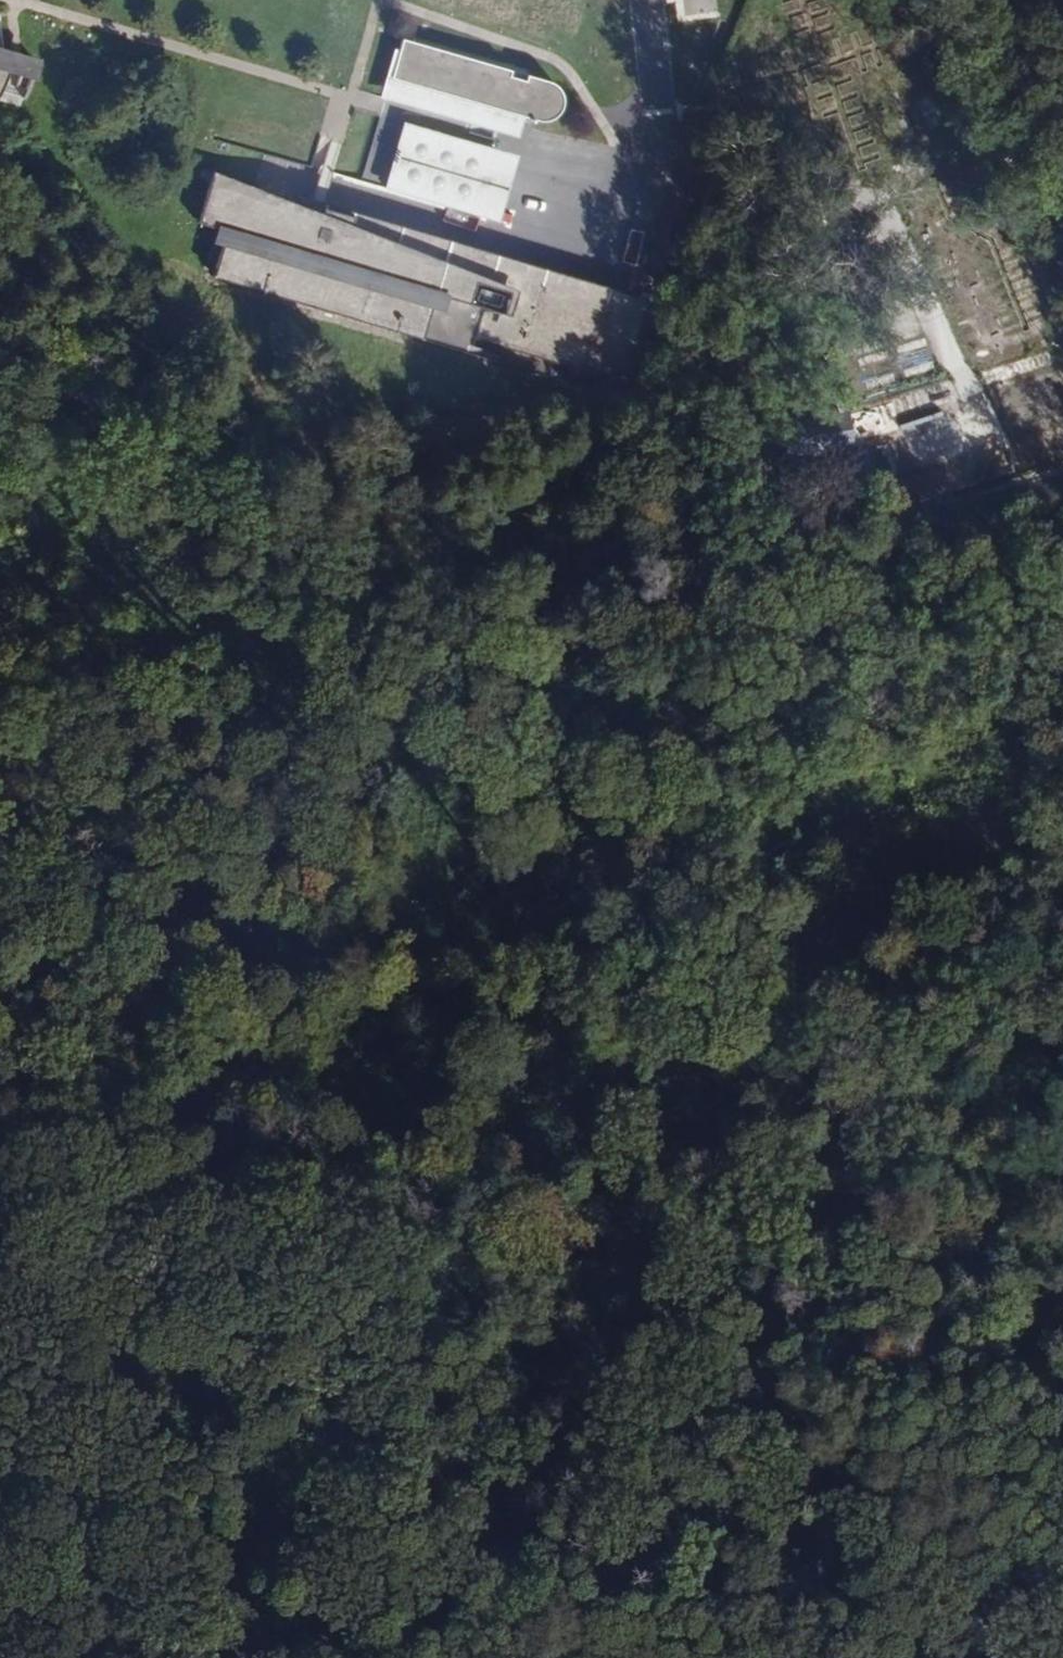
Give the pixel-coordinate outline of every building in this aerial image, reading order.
[(373,105),(345,191),(462,227),(481,173),(483,165),(474,162),(475,159),(483,136),(511,141),(516,129),(527,132),(534,132),(542,127),(547,118),(548,111),(545,102),(536,96),(391,49),(373,105)] [(0,52),(0,77),(1,78),(0,79),(0,95),(12,100),(17,92),(20,83),(24,73),(26,64),(0,52)] [(295,219),(200,176),(184,228),(212,237),(197,281),(478,372),(532,390),(535,380),(564,389),(596,399),(599,392),(566,382),(590,308),(309,215),(306,224),(295,219)] [(599,392),(622,318),(590,308),(566,382),(599,392)] [(1062,360),(1062,337),(1053,344),(1062,360)] [(855,443),(899,431),(890,399),(847,411),(855,443)]
